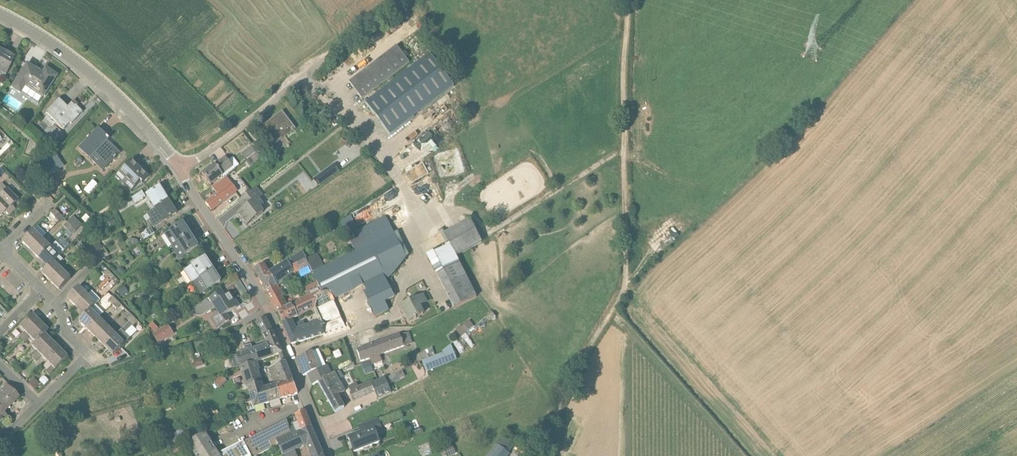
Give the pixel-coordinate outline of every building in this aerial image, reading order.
[(362,99),(410,63),(397,46),(349,82),(362,99)] [(7,72),(15,58),(0,50),(0,77),(4,79),(7,72)] [(390,135),(454,87),(430,55),(366,103),(390,135)] [(43,97),(53,81),(57,75),(45,68),(41,73),(26,64),(11,88),(20,93),(25,85),(43,97)] [(67,108),(58,100),(46,113),(63,130),(70,123),(71,124),(82,113),(75,106),(74,107),(71,104),(67,108)] [(274,145),(295,129),(282,113),(261,129),(274,145)] [(109,140),(110,139),(99,128),(79,148),(92,160),(97,155),(108,166),(119,154),(110,145),(110,146),(109,145),(106,142),(108,140),(109,140)] [(263,159),(269,155),(258,140),(252,145),(263,159)] [(246,151),(250,157),(256,152),(252,147),(246,151)] [(257,153),(251,158),(255,162),(261,158),(257,153)] [(50,176),(58,169),(63,165),(54,154),(41,164),(44,169),(50,176)] [(233,167),(225,157),(215,164),(202,174),(210,185),(223,175),(233,167)] [(142,183),(148,176),(147,176),(147,174),(146,172),(145,171),(143,171),(132,161),(117,176),(123,182),(126,178),(135,187),(140,181),(142,183)] [(306,176),(301,180),(310,191),(315,188),(306,176)] [(243,185),(236,177),(230,182),(226,178),(213,188),(218,195),(206,203),(211,211),(237,191),(236,190),(243,185)] [(12,212),(15,209),(12,206),(18,201),(7,189),(1,184),(0,185),(0,200),(12,212)] [(155,208),(167,201),(164,195),(165,195),(160,187),(147,196),(155,208)] [(239,202),(244,209),(237,214),(246,226),(263,212),(260,208),(263,205),(258,199),(262,196),(256,189),(239,202)] [(135,204),(145,197),(142,192),(132,198),(135,204)] [(12,212),(0,200),(0,218),(5,212),(9,216),(12,212)] [(171,207),(167,201),(155,208),(147,214),(151,219),(149,220),(154,228),(170,218),(172,217),(177,213),(172,206),(171,207)] [(53,211),(51,213),(55,218),(59,222),(63,217),(59,213),(55,209),(53,211)] [(83,219),(89,225),(92,221),(86,215),(83,219)] [(349,234),(357,230),(351,215),(342,221),(349,234)] [(370,245),(394,233),(385,216),(347,235),(356,252),(370,245)] [(72,226),(68,231),(72,235),(76,231),(74,229),(79,223),(73,217),(68,222),(72,226)] [(449,244),(456,257),(482,243),(469,219),(446,232),(444,233),(449,244)] [(68,222),(63,226),(68,231),(70,228),(72,226),(68,222)] [(174,237),(178,243),(190,235),(182,222),(170,230),(170,231),(164,234),(168,241),(174,237)] [(37,227),(22,242),(26,245),(31,251),(42,239),(46,236),(37,227)] [(147,239),(155,234),(151,227),(143,232),(147,239)] [(190,235),(178,243),(182,249),(176,253),(180,259),(186,255),(198,247),(190,235)] [(51,247),(42,239),(31,251),(40,259),(51,247)] [(54,262),(60,256),(65,251),(56,242),(51,247),(40,259),(48,267),(54,262)] [(93,246),(97,251),(102,248),(98,242),(93,246)] [(81,251),(85,247),(81,243),(76,247),(81,251)] [(428,255),(437,272),(458,261),(456,257),(449,244),(428,255)] [(334,300),(383,275),(383,273),(384,273),(370,245),(356,252),(321,269),(313,273),(317,283),(323,294),(330,291),(333,299),(334,300)] [(89,252),(85,247),(81,251),(85,256),(89,252)] [(290,268),(296,265),(306,261),(303,254),(287,263),(290,268)] [(48,267),(42,273),(51,282),(62,270),(57,265),(63,260),(60,256),(54,262),(48,267)] [(309,266),(313,273),(321,269),(314,256),(306,261),(309,266)] [(191,283),(192,283),(213,270),(205,257),(192,265),(184,271),(191,283)] [(271,272),(270,273),(276,283),(293,273),(290,268),(287,263),(271,272)] [(276,283),(270,273),(265,264),(254,269),(267,292),(275,287),(274,285),(276,283)] [(290,268),(293,273),(293,274),(299,271),(296,265),(290,268)] [(126,272),(120,267),(116,271),(122,277),(126,272)] [(102,273),(106,277),(110,273),(106,269),(102,273)] [(71,279),(62,270),(51,282),(60,290),(71,279)] [(221,282),(213,270),(192,283),(201,295),(221,282)] [(106,277),(107,278),(110,281),(115,277),(110,273),(106,277)] [(110,286),(113,288),(117,283),(119,282),(118,281),(115,277),(113,279),(115,281),(110,286)] [(110,281),(107,278),(97,288),(101,291),(110,281)] [(281,294),(271,299),(272,302),(283,323),(291,320),(295,318),(302,315),(316,308),(312,300),(320,296),(323,294),(317,283),(306,288),(309,295),(287,307),(281,294)] [(124,285),(117,290),(121,296),(128,292),(124,285)] [(278,286),(277,286),(275,287),(267,292),(271,299),(281,294),(282,293),(278,286)] [(76,307),(88,296),(79,287),(68,298),(70,300),(76,307)] [(388,310),(384,302),(394,297),(389,287),(367,298),(375,315),(376,316),(388,310)] [(144,290),(139,293),(142,298),(147,295),(144,290)] [(291,320),(283,323),(286,329),(290,338),(292,344),(346,328),(334,300),(333,299),(330,291),(323,294),(320,296),(312,300),(316,308),(316,310),(319,317),(321,321),(306,327),(304,322),(294,326),(291,320)] [(213,296),(199,305),(205,315),(216,308),(219,314),(211,319),(217,329),(230,321),(226,315),(237,308),(237,307),(238,305),(239,304),(237,301),(236,302),(233,302),(228,294),(223,297),(220,292),(213,296)] [(409,321),(423,314),(419,306),(426,302),(422,295),(401,306),(409,321)] [(91,310),(96,304),(88,296),(76,307),(85,315),(91,310)] [(112,305),(117,301),(112,296),(108,301),(112,305)] [(112,305),(117,309),(121,305),(117,301),(112,305)] [(99,318),(91,310),(85,315),(79,321),(88,329),(99,318)] [(129,322),(134,317),(129,313),(125,317),(129,322)] [(18,338),(21,340),(39,322),(32,315),(19,327),(24,332),(18,338)] [(133,325),(134,326),(138,322),(134,317),(129,322),(133,325)] [(108,327),(99,318),(88,329),(96,338),(108,327)] [(269,345),(273,356),(282,353),(274,332),(273,332),(270,327),(271,327),(266,318),(257,322),(268,345),(269,345)] [(469,322),(468,321),(456,330),(461,337),(466,333),(474,327),(469,321),(469,322)] [(47,330),(39,322),(21,340),(24,343),(30,338),(34,342),(43,334),(47,330)] [(133,325),(129,322),(116,335),(105,346),(113,355),(129,340),(124,334),(133,325)] [(155,333),(159,329),(152,322),(148,326),(155,333)] [(174,333),(169,325),(155,334),(159,342),(174,333)] [(105,346),(116,335),(108,327),(96,338),(105,346)] [(412,343),(409,333),(400,336),(404,346),(412,343)] [(469,333),(455,343),(463,354),(477,344),(469,333)] [(50,341),(43,334),(34,342),(31,346),(35,350),(29,356),(33,359),(50,341)] [(380,355),(404,346),(400,336),(400,335),(364,348),(357,350),(360,361),(370,358),(372,365),(382,362),(380,355)] [(214,338),(206,340),(209,348),(217,345),(214,338)] [(59,350),(50,341),(33,359),(36,362),(42,357),(46,362),(59,350)] [(257,362),(273,356),(269,345),(268,345),(254,350),(252,345),(243,348),(245,353),(237,355),(241,367),(255,363),(257,362)] [(426,372),(449,363),(447,356),(453,353),(450,348),(445,351),(445,353),(436,356),(422,361),(426,372)] [(419,363),(422,361),(436,356),(433,349),(416,357),(419,363)] [(67,357),(59,350),(46,362),(51,367),(46,372),(49,375),(67,357)] [(308,375),(313,385),(318,383),(324,379),(323,378),(332,374),(327,365),(326,366),(319,369),(317,363),(323,360),(319,350),(312,353),(312,352),(297,358),(304,376),(308,375)] [(195,368),(203,366),(202,359),(194,362),(195,368)] [(255,363),(227,372),(232,386),(234,385),(236,392),(248,389),(262,384),(258,371),(260,371),(257,362),(255,363)] [(361,365),(364,375),(373,372),(369,362),(361,365)] [(277,370),(272,372),(273,375),(276,385),(279,385),(293,380),(286,364),(276,368),(277,370)] [(346,391),(339,380),(335,372),(332,374),(323,378),(324,379),(318,383),(335,413),(345,408),(338,395),(346,391)] [(222,375),(214,382),(219,388),(227,381),(222,375)] [(396,375),(389,378),(389,379),(392,385),(399,382),(396,375)] [(373,381),(370,382),(374,393),(377,399),(391,393),(390,391),(394,389),(392,385),(389,379),(389,378),(385,380),(384,378),(374,383),(373,381)] [(29,385),(35,390),(40,385),(34,379),(29,385)] [(276,385),(281,399),(298,394),(293,380),(279,385),(276,385)] [(353,402),(374,393),(370,382),(358,387),(357,384),(348,388),(351,393),(350,394),(353,402)] [(268,403),(264,389),(262,384),(248,389),(252,402),(254,408),(268,403)] [(11,405),(19,398),(7,385),(0,392),(0,394),(11,405)] [(264,389),(268,403),(281,399),(276,385),(264,389)] [(3,413),(11,405),(0,394),(0,409),(3,413)] [(255,410),(254,408),(252,402),(246,404),(248,412),(255,410)] [(291,435),(274,442),(276,446),(278,445),(283,455),(285,455),(295,452),(305,447),(304,445),(299,433),(311,428),(305,412),(295,416),(298,423),(293,425),(297,434),(292,436),(291,435)] [(250,455),(257,455),(276,446),(274,442),(291,435),(287,420),(243,442),(250,455)] [(362,433),(349,438),(350,442),(350,446),(353,449),(354,452),(380,443),(374,428),(380,426),(378,420),(359,427),(362,433)] [(304,445),(305,447),(308,446),(312,455),(323,455),(311,428),(299,433),(304,445)] [(182,429),(176,432),(179,441),(186,439),(183,433),(182,429)] [(192,451),(210,440),(205,433),(188,444),(192,451)] [(218,454),(210,440),(192,451),(195,455),(219,455),(218,454)] [(243,442),(218,454),(219,455),(250,455),(243,442)] [(452,445),(445,448),(448,455),(450,455),(456,454),(452,445)] [(499,447),(493,455),(508,455),(509,454),(499,447)]
